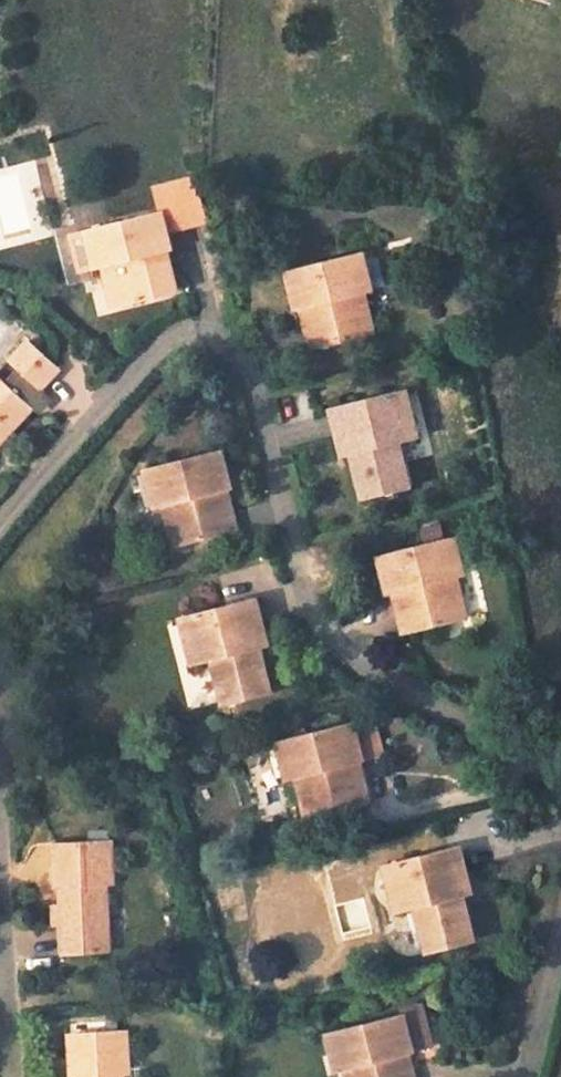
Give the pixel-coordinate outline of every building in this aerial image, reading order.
[(196,195),(150,206),(159,244),(205,233),(196,195)] [(88,243),(92,260),(101,302),(163,287),(154,245),(159,244),(150,206),(91,220),(96,241),(88,243)] [(88,243),(96,241),(91,220),(74,224),(82,263),(92,260),(88,243)] [(372,286),(364,248),(347,253),(352,273),(360,270),(364,288),(372,286)] [(347,253),(287,268),(296,304),(303,303),(313,346),(374,330),(364,288),(360,270),(352,273),(347,253)] [(0,375),(0,446),(7,439),(32,412),(46,398),(41,393),(59,372),(30,344),(0,375)] [(399,393),(411,438),(420,436),(409,390),(399,393)] [(349,438),(354,458),(364,496),(412,484),(401,440),(411,438),(399,393),(334,411),(341,440),(349,438)] [(39,419),(53,405),(46,398),(32,412),(39,419)] [(341,440),(345,460),(354,458),(349,438),(341,440)] [(156,490),(160,507),(170,548),(231,533),(221,492),(228,490),(218,453),(158,468),(163,488),(156,490)] [(163,488),(158,468),(141,472),(151,509),(160,507),(156,490),(163,488)] [(441,544),(446,563),(454,561),(459,579),(468,576),(459,539),(441,544)] [(408,635),(469,621),(459,579),(454,561),(446,563),(441,544),(382,559),(391,597),(398,595),(408,635)] [(209,657),(220,700),(268,688),(259,651),(254,633),(263,631),(254,599),(188,616),(199,659),(209,657)] [(180,619),(190,661),(199,659),(188,616),(180,619)] [(267,649),(263,631),(254,633),(259,651),(267,649)] [(290,780),(301,823),(363,808),(353,767),(358,765),(357,762),(377,757),(368,723),(349,728),(290,742),(295,761),(286,764),(290,780)] [(295,761),(290,742),(273,746),(282,782),(290,780),(286,764),(295,761)] [(108,951),(105,887),(113,887),(111,845),(52,848),(54,888),(59,888),(60,905),(50,906),(51,925),(60,924),(61,953),(108,951)] [(460,899),(455,880),(464,878),(457,848),(391,865),(401,909),(411,906),(423,950),(470,939),(460,899)] [(401,909),(391,865),(381,867),(392,911),(401,909)] [(455,880),(460,899),(469,897),(464,878),(455,880)] [(340,1032),(345,1051),(337,1054),(341,1071),(343,1076),(408,1076),(403,1056),(409,1054),(409,1052),(428,1048),(418,1007),(398,1012),(399,1018),(340,1032)] [(120,1074),(127,1075),(125,1032),(68,1035),(69,1076),(74,1076),(75,1076),(121,1076),(120,1074)] [(345,1051),(340,1032),(322,1037),(332,1074),(341,1071),(337,1054),(345,1051)]
